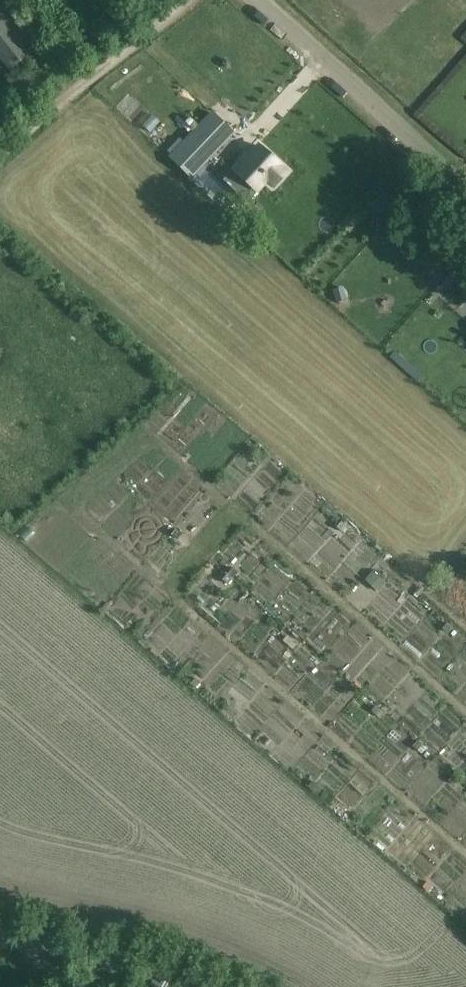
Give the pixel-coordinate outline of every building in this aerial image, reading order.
[(43,43),(8,0),(0,0),(0,59),(8,69),(43,43)] [(190,177),(234,132),(213,111),(169,156),(190,177)] [(231,168),(222,178),(245,199),(255,189),(256,190),(266,179),(273,185),(286,171),(279,165),(280,165),(259,145),(249,156),(246,153),(232,168),(231,168)] [(373,575),(384,561),(373,553),(362,567),(373,575)]
